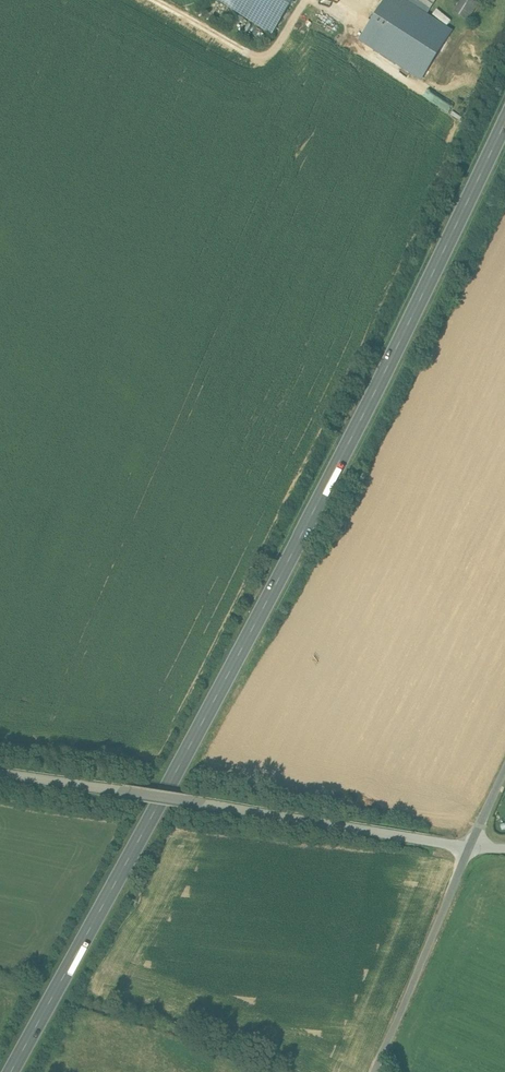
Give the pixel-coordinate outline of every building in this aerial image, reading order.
[(281,21),(294,0),(248,0),(281,21)] [(400,0),(387,0),(361,41),(423,79),(452,32),(400,0)] [(468,19),(476,5),(471,2),(473,0),(466,0),(466,1),(467,1),(460,15),(468,19)] [(448,24),(451,19),(436,9),(433,15),(448,24)]
